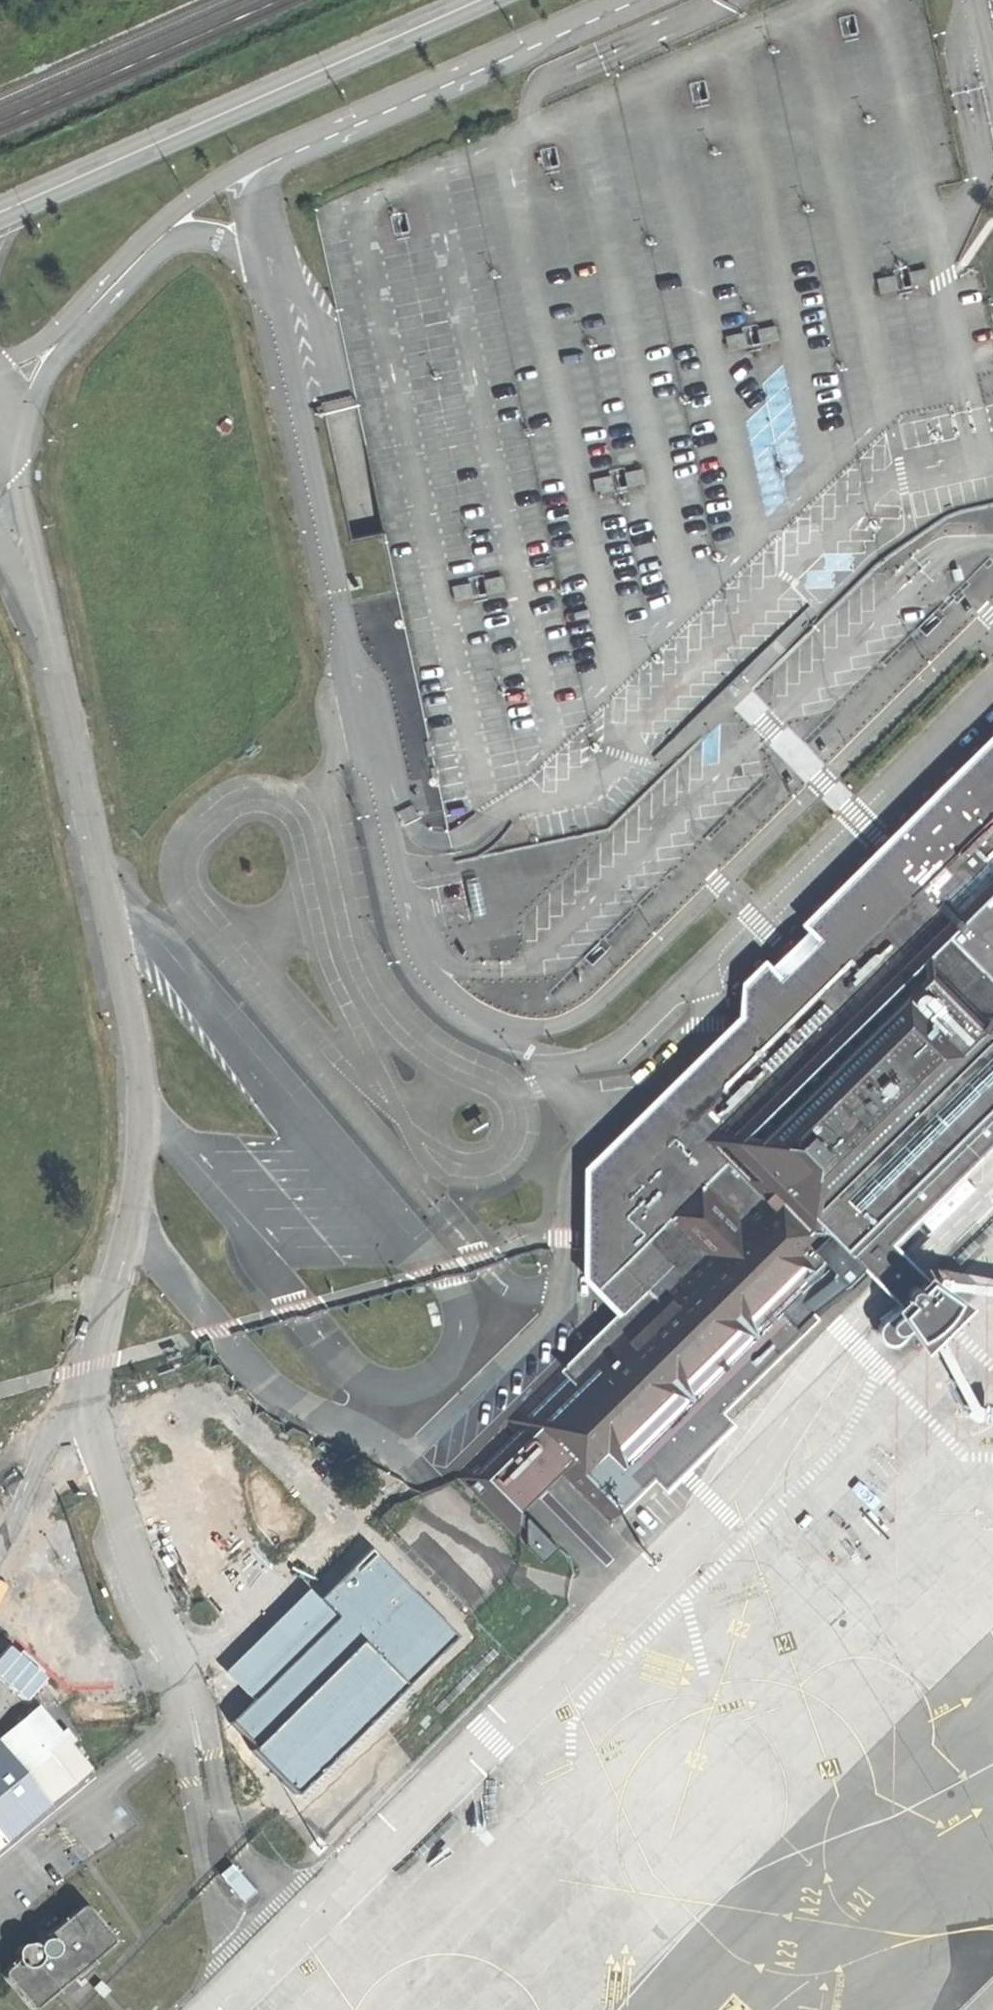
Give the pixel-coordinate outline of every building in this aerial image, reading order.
[(583,1171),(583,1281),(616,1317),(560,1374),(569,1383),(466,1479),(518,1532),(522,1514),(563,1474),(612,1523),(652,1483),(666,1495),(686,1475),(732,1427),(722,1415),(816,1322),(811,1317),(823,1305),(865,1270),(886,1290),(905,1311),(886,1326),(883,1336),(887,1343),(894,1347),(901,1346),(917,1333),(933,1357),(942,1346),(957,1331),(977,1311),(943,1289),(913,1266),(894,1245),(992,1148),(992,735),(885,843),(784,943),(741,985),(740,1021),(583,1171)] [(312,1588),(228,1673),(253,1701),(232,1724),(304,1793),(457,1636),(373,1550),(323,1598),(312,1588)] [(10,1843),(33,1823),(94,1771),(71,1743),(77,1739),(68,1728),(62,1732),(41,1705),(0,1740),(0,1830),(10,1843)] [(10,1843),(0,1830),(0,1852),(10,1843)] [(44,2009),(118,1948),(121,1944),(120,1940),(95,1909),(91,1907),(87,1906),(50,1937),(51,1940),(43,1946),(40,1943),(36,1942),(28,1943),(23,1947),(21,1954),(23,1960),(10,1970),(9,1973),(9,1977),(36,2008),(39,2009),(44,2009)]
